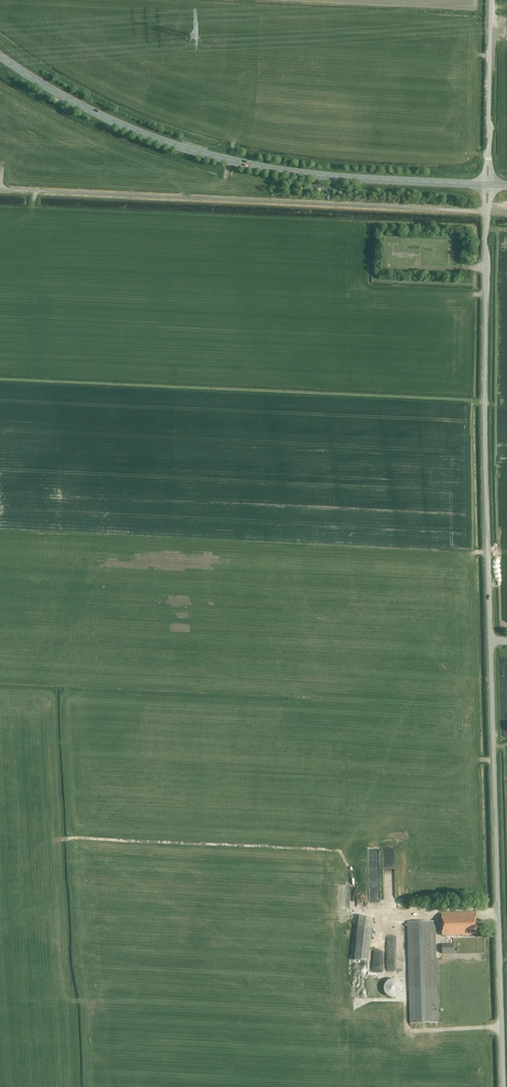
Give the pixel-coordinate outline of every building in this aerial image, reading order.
[(463,935),(469,935),(469,934),(477,934),(477,911),(442,912),(443,935),(463,935)] [(356,960),(369,961),(374,917),(361,915),(356,960)] [(397,957),(397,921),(388,921),(388,957),(397,957)] [(436,922),(408,923),(411,1023),(438,1023),(436,922)] [(442,944),(442,953),(454,953),(454,944),(442,944)] [(394,979),(393,979),(392,979),(391,979),(390,979),(389,980),(388,980),(387,981),(386,982),(386,983),(385,983),(385,984),(385,985),(384,986),(384,987),(384,988),(384,989),(384,990),(385,991),(385,992),(385,993),(386,993),(386,994),(387,994),(387,995),(388,996),(389,996),(390,997),(391,997),(392,997),(393,997),(394,997),(395,997),(396,997),(397,996),(398,996),(399,996),(399,995),(400,994),(401,993),(402,992),(402,991),(402,990),(402,989),(403,988),(402,987),(402,986),(402,985),(402,984),(401,983),(400,982),(400,981),(399,981),(399,980),(398,980),(397,980),(396,979),(395,979),(394,979)]
